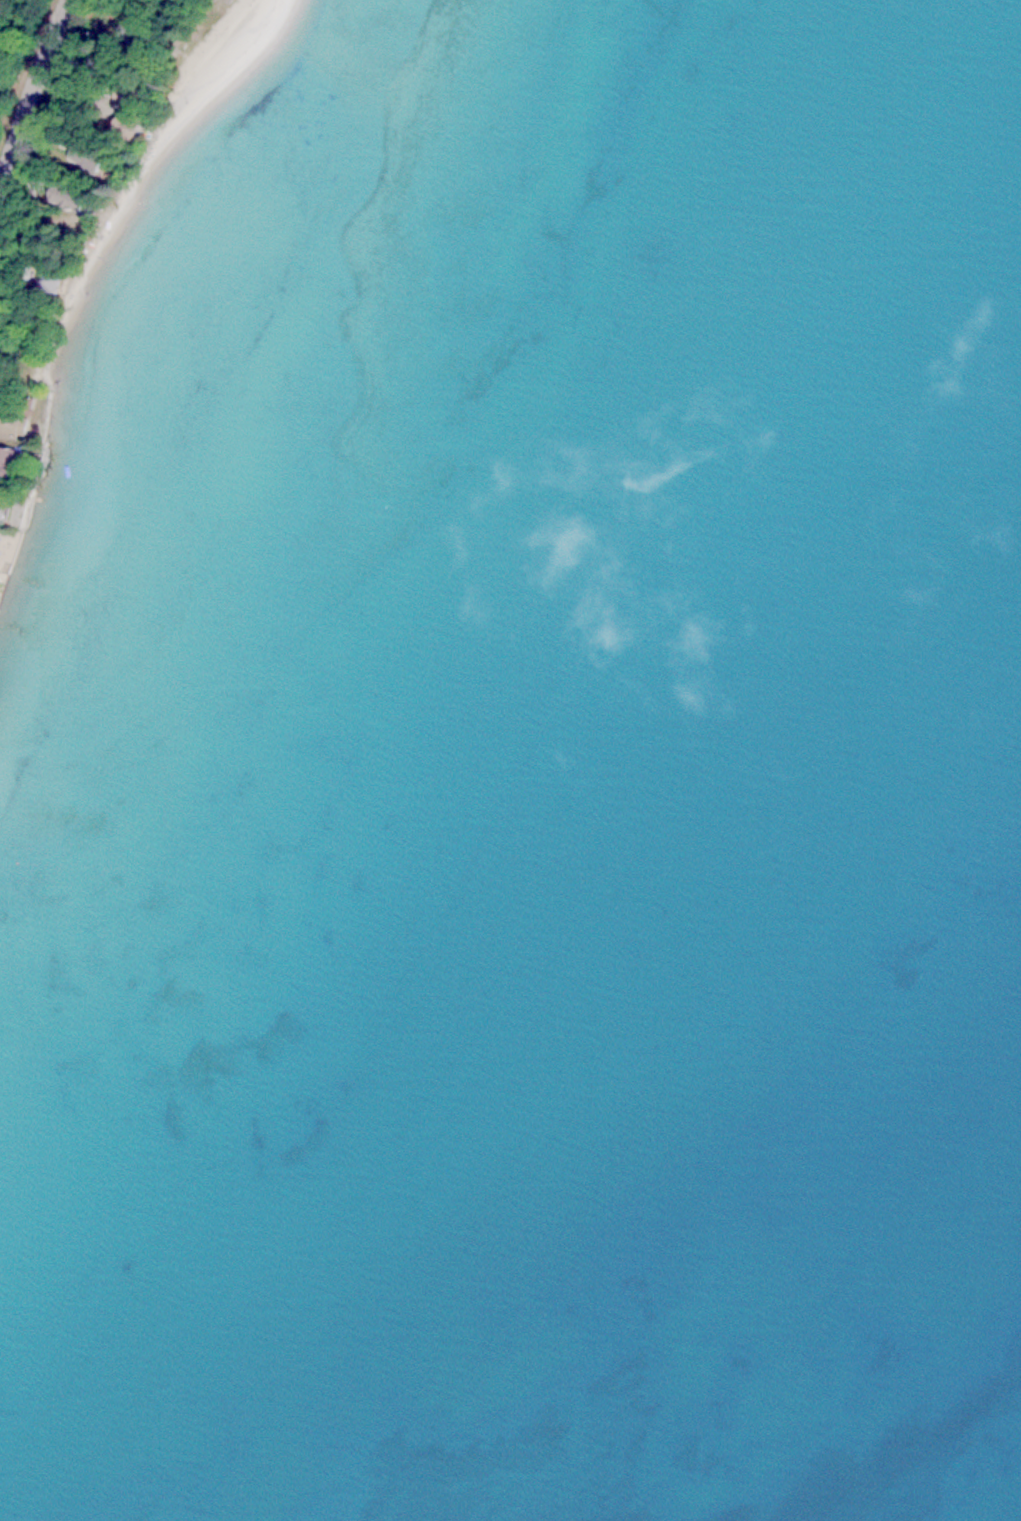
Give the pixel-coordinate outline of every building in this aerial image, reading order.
[(107,130),(125,141),(152,97),(120,78),(109,96),(122,104),(107,130)] [(63,158),(92,174),(102,155),(73,139),(63,158)] [(72,214),(81,194),(50,180),(41,199),(72,214)] [(49,289),(54,273),(39,268),(34,284),(49,289)] [(11,478),(16,450),(0,447),(0,476),(11,478)]
